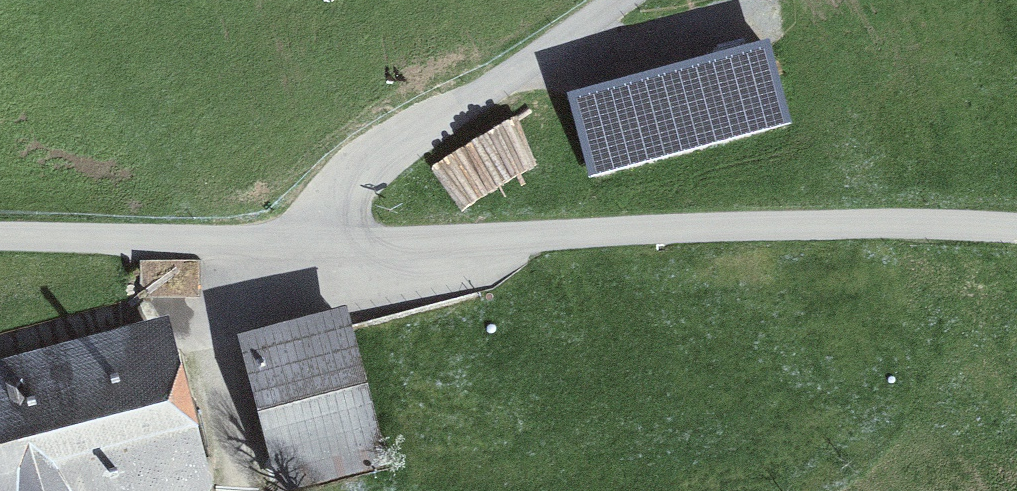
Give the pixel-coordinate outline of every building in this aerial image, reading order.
[(572,95),(593,173),(794,118),(772,40),(572,95)] [(288,479),(378,454),(341,317),(252,341),(288,479)] [(169,346),(0,390),(0,490),(175,490),(205,483),(169,346)]
